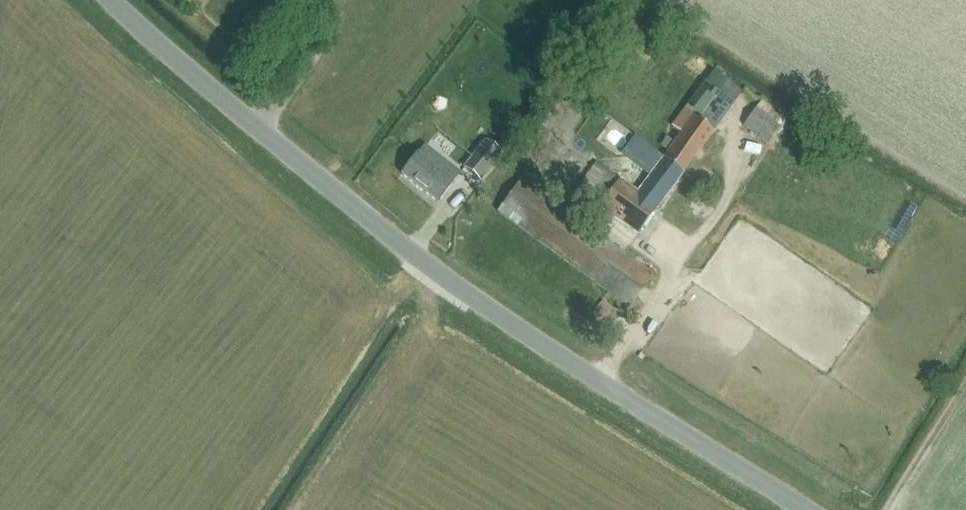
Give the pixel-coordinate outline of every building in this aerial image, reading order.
[(683,175),(733,106),(705,85),(672,128),(681,135),(663,159),(683,175)] [(782,129),(755,109),(743,126),(770,145),(782,129)] [(505,114),(489,141),(505,151),(522,125),(505,114)] [(420,189),(456,143),(447,136),(433,154),(424,147),(417,157),(416,156),(401,175),(420,189)] [(480,182),(501,155),(485,142),(464,169),(480,182)] [(456,143),(420,189),(438,204),(452,186),(452,185),(460,175),(455,171),(463,161),(458,158),(464,150),(456,143)] [(658,209),(683,175),(663,159),(637,194),(620,182),(601,208),(638,235),(657,209),(658,209)] [(596,204),(615,178),(598,165),(579,192),(596,204)] [(628,308),(652,275),(522,181),(498,214),(628,308)]
